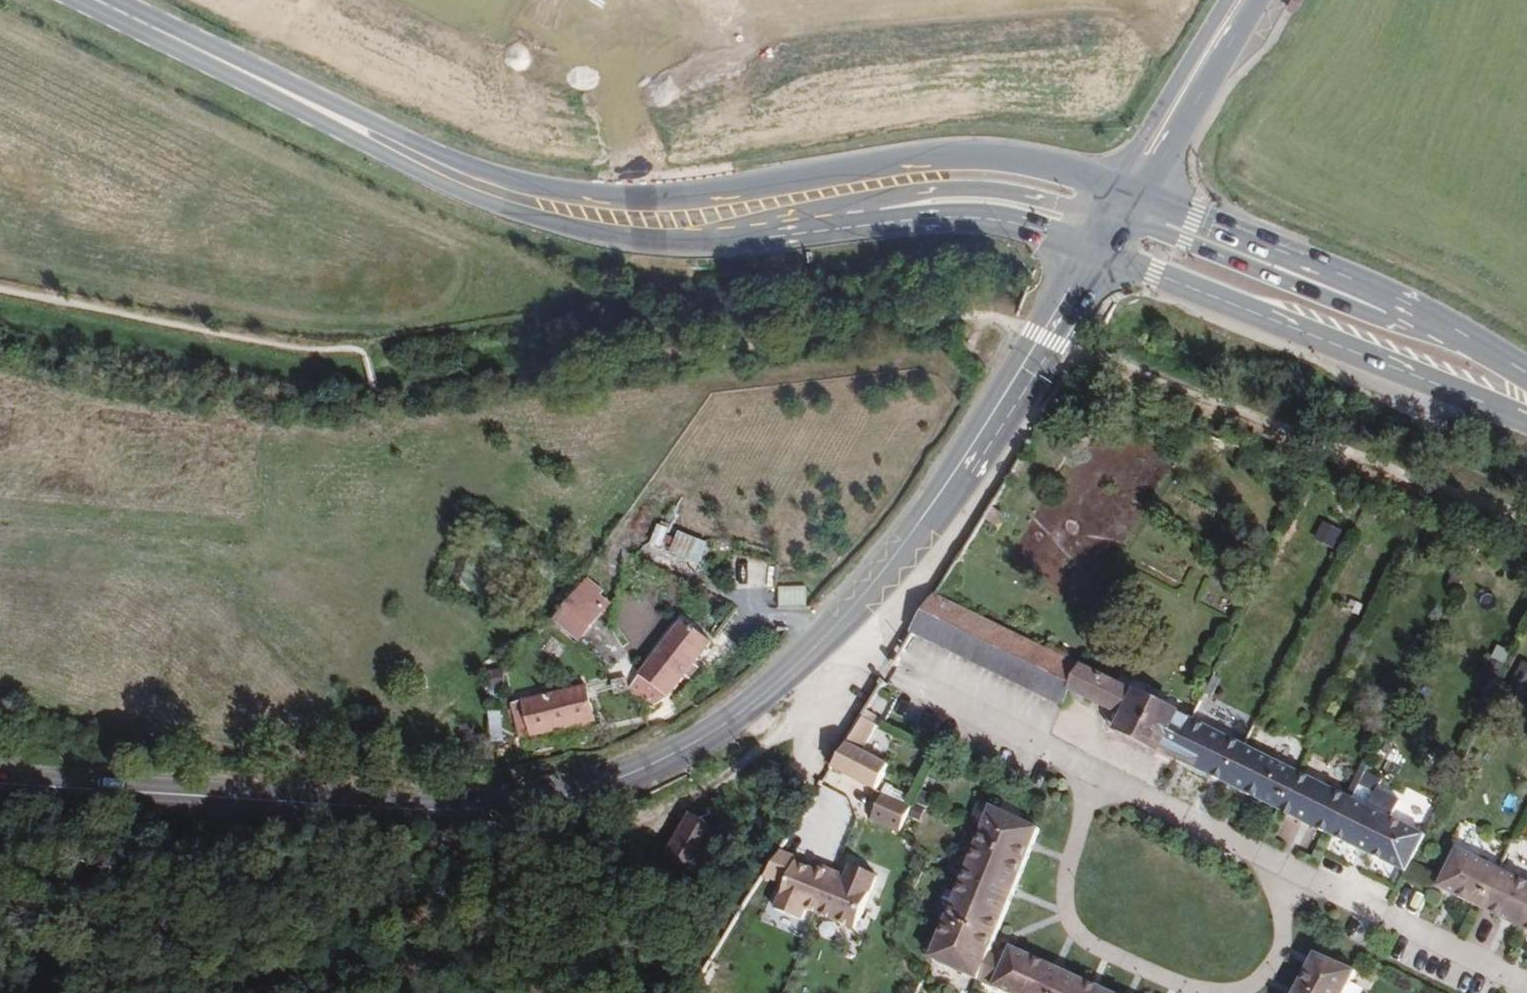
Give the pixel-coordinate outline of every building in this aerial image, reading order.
[(1323,523),(1315,541),(1335,550),(1343,531),(1323,523)] [(657,525),(651,546),(664,549),(669,529),(657,525)] [(678,532),(669,556),(699,567),(708,544),(678,532)] [(580,641),(602,613),(602,612),(607,606),(597,598),(602,592),(587,581),(555,620),(580,641)] [(779,608),(807,607),(807,586),(778,587),(779,608)] [(1432,846),(943,597),(919,636),(1067,711),(1075,695),(1118,716),(1117,728),(1122,735),(1413,883),(1432,846)] [(707,640),(679,619),(632,683),(659,701),(707,640)] [(1526,683),(1526,664),(1521,662),(1515,679),(1526,683)] [(502,669),(482,675),(488,695),(508,688),(502,669)] [(617,695),(630,693),(627,679),(614,682),(617,695)] [(597,722),(588,687),(515,705),(524,740),(597,722)] [(881,716),(866,708),(834,764),(876,788),(892,760),(865,745),(881,716)] [(915,795),(886,781),(869,817),(899,831),(915,795)] [(1024,940),(1020,947),(1000,937),(1050,819),(1003,797),(941,948),(1038,992),(1138,992),(1024,940)] [(715,823),(688,807),(665,853),(693,868),(715,823)] [(1464,855),(1445,891),(1526,932),(1526,887),(1464,855)] [(796,860),(779,905),(860,936),(884,872),(859,863),(852,881),(796,860)] [(1369,968),(1329,948),(1305,992),(1355,992),(1369,968)]
